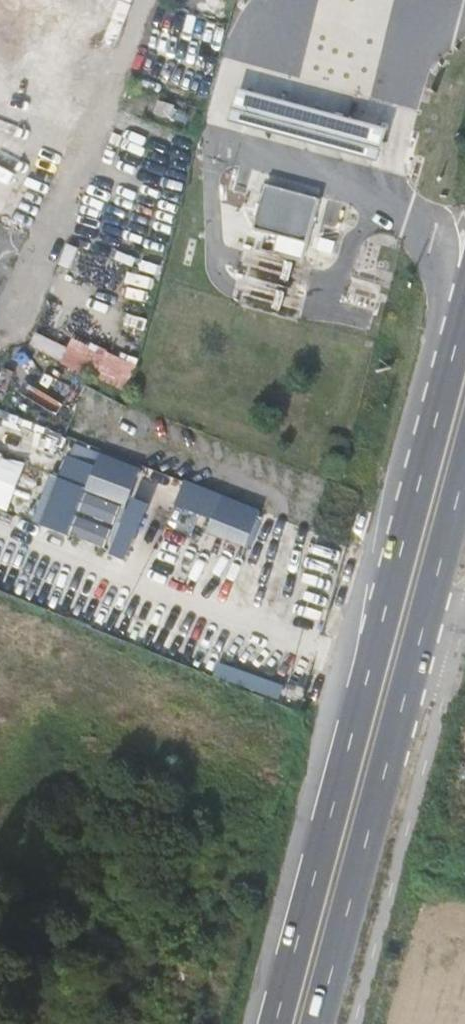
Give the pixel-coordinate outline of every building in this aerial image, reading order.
[(241,85),(231,119),(315,141),(380,159),(390,124),(324,107),(241,85)] [(267,183),(255,229),(306,242),(318,196),(267,183)] [(40,338),(35,348),(127,390),(140,364),(75,333),(67,350),(40,338)] [(133,496),(143,465),(74,442),(63,475),(51,472),(34,523),(133,556),(151,502),(133,496)] [(29,459),(0,448),(0,503),(12,507),(29,459)] [(331,452),(326,466),(340,471),(345,457),(331,452)] [(186,479),(177,504),(214,518),(209,530),(250,546),(264,508),(186,479)]
